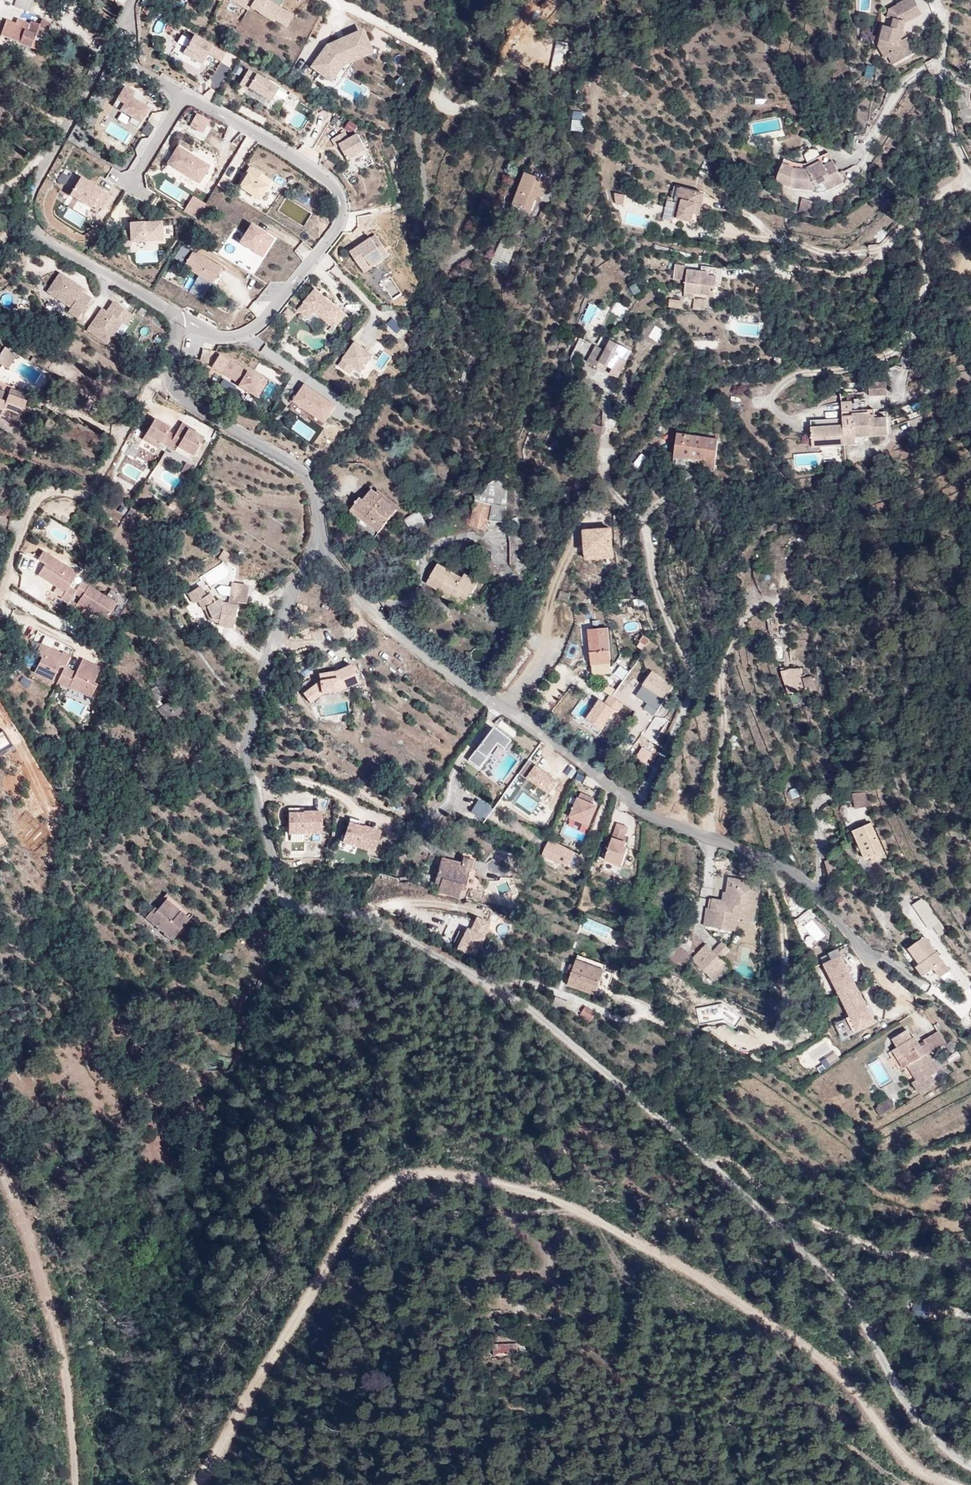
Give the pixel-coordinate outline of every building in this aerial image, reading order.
[(14,6),(29,11),(32,0),(16,0),(14,6)] [(248,10),(249,7),(274,22),(275,20),(287,27),(293,16),(279,8),(283,0),(231,0),(248,10)] [(903,31),(906,22),(922,13),(914,0),(906,0),(897,5),(898,6),(894,19),(891,28),(884,26),(878,46),(885,59),(889,57),(893,65),(915,53),(907,38),(900,42),(903,31)] [(894,19),(898,6),(890,10),(888,17),(894,19)] [(0,35),(39,51),(44,41),(46,42),(50,33),(47,31),(50,24),(41,20),(39,25),(30,21),(27,28),(6,19),(0,35)] [(530,69),(546,45),(524,30),(508,54),(530,69)] [(361,32),(354,36),(362,55),(370,52),(361,32)] [(193,36),(183,53),(202,64),(208,54),(221,62),(225,54),(193,36)] [(330,79),(341,64),(362,55),(354,36),(327,47),(313,67),(330,79)] [(863,77),(872,79),(875,66),(866,64),(863,77)] [(278,89),(248,70),(239,85),(247,90),(248,88),(270,101),(278,89)] [(143,99),(124,87),(113,106),(131,117),(129,122),(138,127),(149,109),(141,103),(143,99)] [(284,101),(291,104),(295,95),(288,92),(284,101)] [(572,130),(583,130),(583,110),(571,110),(572,130)] [(202,132),(208,117),(195,112),(188,127),(202,132)] [(299,128),(305,118),(298,113),(292,123),(299,128)] [(147,136),(153,126),(145,122),(139,132),(147,136)] [(345,132),(332,140),(337,148),(340,146),(349,160),(367,150),(359,135),(350,140),(345,132)] [(209,166),(177,147),(167,164),(199,183),(209,166)] [(816,148),(804,151),(806,159),(818,156),(816,148)] [(827,190),(843,182),(828,153),(805,165),(794,164),(784,160),(776,181),(791,187),(815,189),(815,186),(823,182),(827,190)] [(239,187),(259,199),(271,180),(250,167),(246,174),(247,175),(244,179),(239,187)] [(548,181),(525,173),(514,205),(531,212),(537,196),(539,190),(544,192),(548,181)] [(110,196),(80,178),(70,195),(91,208),(94,203),(102,209),(110,196)] [(693,213),(699,214),(704,194),(681,188),(674,217),(691,221),(693,213)] [(625,196),(615,193),(616,205),(623,206),(625,196)] [(190,195),(183,212),(196,218),(204,200),(190,195)] [(817,204),(802,199),(798,212),(813,216),(817,204)] [(130,231),(122,231),(122,246),(131,246),(131,242),(162,240),(162,222),(129,223),(130,231)] [(273,239),(250,225),(239,243),(262,257),(273,239)] [(377,236),(351,253),(364,272),(390,256),(377,236)] [(489,264),(505,270),(517,243),(501,237),(489,264)] [(302,242),(293,250),(302,259),(311,251),(302,242)] [(135,252),(136,263),(158,262),(157,250),(135,252)] [(221,268),(192,251),(183,267),(212,283),(221,268)] [(720,284),(722,269),(702,267),(701,272),(687,270),(688,265),(675,263),(673,280),(686,281),(684,292),(695,293),(715,296),(716,283),(720,284)] [(63,273),(49,293),(71,308),(68,312),(78,318),(91,299),(82,293),(85,288),(63,273)] [(188,276),(184,285),(203,295),(208,286),(188,276)] [(316,290),(299,310),(308,317),(315,310),(336,327),(346,315),(316,290)] [(668,308),(682,308),(682,298),(668,298),(668,308)] [(87,330),(107,344),(122,322),(126,325),(133,315),(113,302),(107,311),(102,308),(87,330)] [(392,316),(385,323),(394,332),(402,325),(392,316)] [(631,351),(611,340),(605,351),(596,346),(587,363),(596,367),(599,362),(605,365),(612,369),(618,358),(625,362),(631,351)] [(356,343),(339,366),(350,374),(355,367),(362,372),(374,356),(356,343)] [(16,355),(3,347),(0,353),(0,364),(8,369),(16,355)] [(620,373),(625,362),(618,358),(612,369),(620,373)] [(230,361),(223,373),(240,384),(238,386),(256,397),(265,383),(230,361)] [(599,362),(596,367),(602,370),(605,365),(599,362)] [(887,382),(869,383),(870,395),(887,395),(887,382)] [(305,385),(294,401),(325,423),(336,407),(305,385)] [(0,390),(0,415),(3,408),(19,415),(28,396),(10,389),(8,393),(0,390)] [(888,436),(887,415),(874,416),(874,410),(867,410),(866,402),(858,403),(858,411),(852,411),(852,401),(842,402),(843,419),(843,426),(845,445),(854,445),(854,438),(888,436)] [(193,456),(203,438),(187,430),(189,427),(182,423),(174,435),(168,431),(170,428),(154,419),(142,439),(158,448),(161,443),(168,447),(170,443),(193,456)] [(598,439),(602,427),(589,423),(586,435),(598,439)] [(845,445),(843,426),(811,427),(812,447),(845,445)] [(718,440),(677,434),(674,456),(705,461),(704,467),(714,468),(718,440)] [(193,456),(170,443),(168,447),(190,460),(193,456)] [(189,474),(193,465),(184,462),(180,471),(189,474)] [(509,469),(508,468),(482,486),(477,492),(475,501),(491,505),(488,521),(506,523),(506,507),(509,469)] [(846,471),(847,479),(857,478),(855,470),(846,471)] [(381,529),(397,510),(372,490),(363,500),(360,498),(353,507),(381,529)] [(488,521),(491,505),(475,501),(469,527),(485,531),(488,521)] [(381,529),(353,507),(350,510),(379,533),(381,529)] [(413,534),(427,526),(418,512),(405,521),(413,534)] [(711,531),(717,535),(722,527),(716,523),(711,531)] [(613,558),(611,528),(583,530),(585,560),(613,558)] [(227,564),(231,557),(223,550),(218,557),(227,564)] [(115,603),(81,582),(76,591),(69,587),(77,573),(43,552),(38,560),(45,565),(38,575),(65,592),(61,598),(69,603),(74,593),(81,598),(78,603),(104,620),(115,603)] [(462,578),(438,564),(427,584),(445,594),(443,598),(464,609),(478,582),(464,575),(462,578)] [(248,586),(231,583),(228,604),(222,603),(219,599),(214,602),(209,593),(205,596),(200,586),(188,594),(194,604),(198,601),(203,609),(204,608),(207,606),(212,618),(219,619),(218,623),(218,625),(233,628),(237,602),(246,604),(248,586)] [(570,594),(554,589),(552,598),(567,602),(570,594)] [(212,618),(207,606),(204,608),(209,621),(218,623),(219,619),(212,618)] [(610,663),(607,628),(589,629),(592,665),(610,663)] [(635,643),(641,649),(650,641),(644,635),(635,643)] [(786,660),(785,639),(773,639),(775,661),(786,660)] [(62,654),(40,644),(35,654),(41,657),(34,672),(52,681),(54,678),(59,680),(65,667),(70,656),(62,652),(62,654)] [(93,683),(100,668),(82,659),(75,673),(65,667),(59,680),(57,683),(68,688),(69,687),(90,698),(96,685),(93,683)] [(617,662),(611,672),(622,678),(628,668),(617,662)] [(339,691),(359,682),(351,664),(336,671),(318,675),(319,681),(303,694),(309,703),(321,693),(339,691)] [(646,702),(642,707),(655,717),(677,687),(652,669),(634,693),(646,702)] [(789,669),(781,671),(784,681),(792,679),(795,691),(806,689),(805,688),(809,687),(810,692),(815,690),(812,676),(803,678),(800,669),(789,669)] [(622,679),(613,695),(627,703),(636,687),(622,679)] [(609,694),(604,700),(599,696),(584,716),(603,729),(622,702),(609,694)] [(173,698),(157,710),(169,728),(186,716),(173,698)] [(501,743),(510,750),(515,742),(506,736),(501,743)] [(493,763),(487,758),(480,768),(486,772),(493,763)] [(550,793),(559,778),(527,759),(518,773),(550,793)] [(871,806),(867,792),(852,794),(854,809),(871,806)] [(589,825),(596,808),(591,806),(592,804),(594,799),(581,793),(570,817),(576,819),(577,818),(584,821),(583,822),(589,825)] [(518,819),(526,806),(517,801),(515,806),(507,802),(502,810),(518,819)] [(541,806),(533,814),(538,818),(545,810),(541,806)] [(321,833),(321,811),(288,812),(288,834),(321,833)] [(374,852),(381,831),(348,821),(342,842),(374,852)] [(853,831),(866,860),(870,858),(872,862),(885,857),(870,823),(853,831)] [(625,847),(626,843),(622,841),(627,827),(617,824),(605,860),(622,866),(628,848),(625,847)] [(541,856),(568,868),(575,853),(549,839),(541,856)] [(470,866),(441,858),(434,884),(440,885),(438,892),(461,898),(462,896),(465,896),(466,890),(464,890),(470,866)] [(824,861),(829,877),(840,874),(835,858),(824,861)] [(470,866),(464,890),(466,890),(467,888),(477,891),(480,879),(474,877),(476,870),(472,869),(473,866),(470,866)] [(759,883),(729,878),(725,901),(710,899),(709,908),(711,909),(708,926),(735,930),(737,918),(753,921),(759,883)] [(192,915),(166,894),(163,897),(165,899),(189,919),(192,915)] [(921,918),(932,910),(923,898),(912,905),(921,918)] [(171,940),(189,919),(165,899),(157,909),(156,910),(154,907),(145,917),(171,940)] [(946,932),(932,910),(921,918),(929,930),(933,927),(940,936),(946,932)] [(464,925),(454,948),(474,956),(489,920),(474,914),(468,927),(464,925)] [(585,917),(580,931),(606,941),(612,927),(585,917)] [(812,918),(803,926),(816,943),(825,935),(812,918)] [(713,951),(718,945),(709,937),(704,942),(705,944),(713,951)] [(950,971),(925,937),(909,949),(920,964),(927,974),(934,969),(940,978),(950,971)] [(713,951),(705,944),(691,959),(716,983),(730,967),(721,958),(729,949),(721,942),(718,945),(713,951)] [(681,968),(692,956),(678,944),(667,956),(681,968)] [(853,1032),(874,1022),(839,948),(830,953),(834,960),(826,964),(851,1016),(847,1018),(853,1032)] [(233,961),(234,954),(223,953),(219,953),(219,961),(233,961)] [(578,956),(576,960),(604,970),(606,966),(578,956)] [(576,960),(567,985),(595,994),(604,970),(576,960)] [(927,974),(920,964),(916,967),(923,976),(927,974)] [(551,1007),(565,1013),(569,1004),(555,998),(551,1007)] [(590,1022),(595,1014),(585,1007),(580,1015),(590,1022)] [(936,1073),(925,1055),(920,1047),(914,1037),(912,1039),(907,1030),(892,1039),(898,1048),(903,1056),(902,1057),(907,1066),(916,1080),(912,1083),(918,1093),(936,1082),(931,1076),(936,1073)] [(931,1053),(946,1044),(938,1031),(923,1040),(926,1044),(930,1051),(931,1053)] [(956,1048),(952,1041),(945,1046),(949,1052),(956,1048)] [(148,1058),(136,1042),(128,1048),(140,1064),(148,1058)] [(930,1051),(926,1044),(920,1047),(925,1055),(930,1051)] [(907,1066),(902,1057),(903,1056),(898,1048),(893,1051),(903,1068),(907,1066)] [(211,1059),(211,1067),(223,1068),(223,1060),(211,1059)] [(875,1109),(880,1116),(895,1107),(890,1098),(877,1106),(878,1107),(875,1109)] [(517,1353),(517,1341),(492,1343),(493,1355),(517,1353)]
